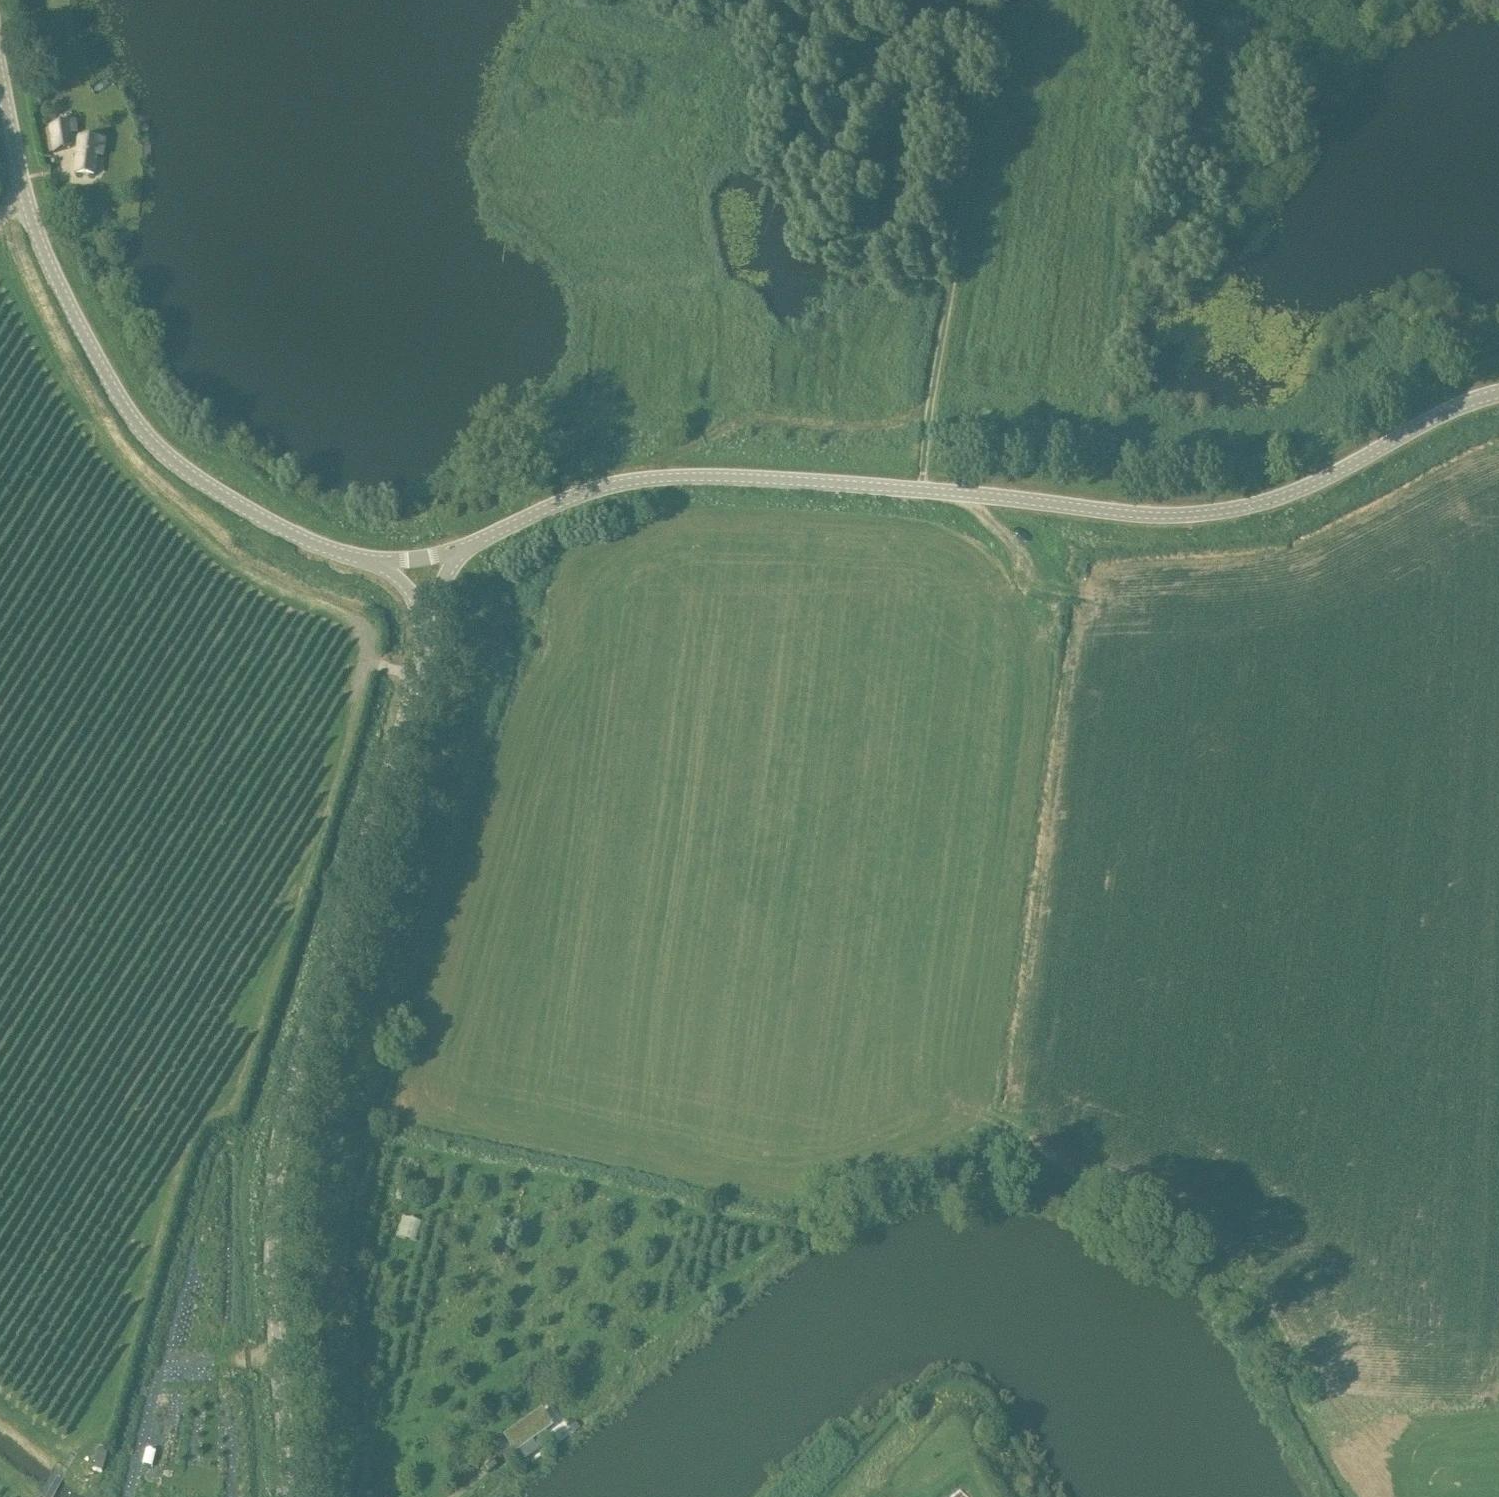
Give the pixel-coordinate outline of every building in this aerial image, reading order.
[(46,127),(51,151),(76,146),(70,122),(46,127)] [(105,141),(79,139),(77,174),(95,176),(96,155),(103,156),(105,141)] [(541,1412),(504,1439),(514,1455),(552,1427),(541,1412)] [(538,1438),(518,1453),(526,1464),(547,1449),(538,1438)]
